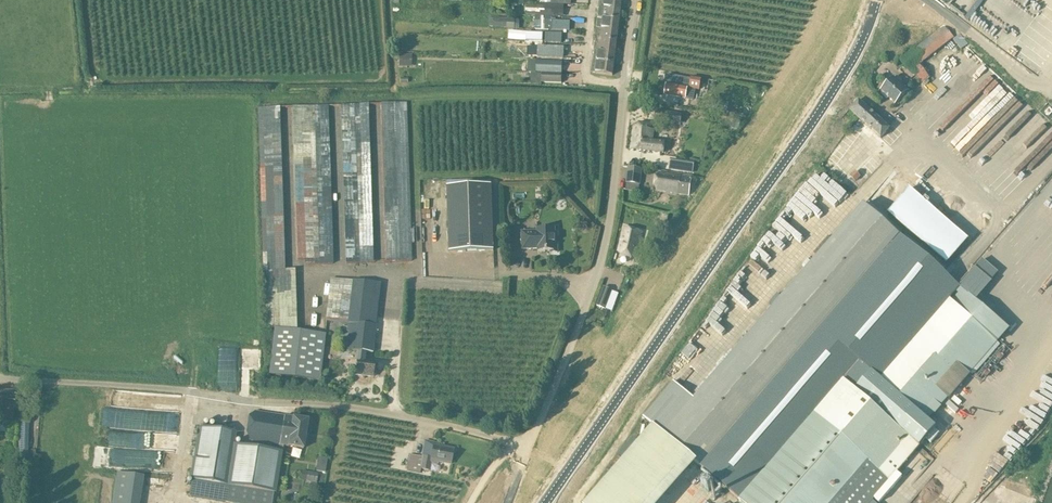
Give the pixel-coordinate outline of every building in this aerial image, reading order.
[(623,0),(601,0),(600,6),(621,9),(623,0)] [(527,14),(547,15),(547,6),(528,5),(527,14)] [(599,17),(620,20),(621,9),(600,6),(599,17)] [(490,27),(508,27),(508,17),(490,17),(490,27)] [(597,28),(619,31),(620,20),(599,17),(597,28)] [(535,21),(534,30),(552,30),(570,31),(570,22),(552,22),(535,21)] [(960,34),(954,38),(945,26),(902,59),(921,84),(964,51),(962,49),(968,45),(960,34)] [(596,39),(617,42),(619,31),(597,28),(596,39)] [(544,33),(543,42),(561,44),(562,34),(544,33)] [(594,50),(616,53),(617,42),(596,39),(594,50)] [(538,47),(538,57),(543,57),(547,58),(564,58),(564,48),(544,47),(538,47)] [(593,61),(614,64),(616,53),(594,50),(593,61)] [(413,54),(400,54),(400,66),(413,66),(413,54)] [(536,61),(536,72),(562,73),(562,69),(562,61),(547,61),(536,61)] [(592,73),(613,76),(614,64),(593,61),(592,73)] [(542,73),(542,75),(542,83),(562,84),(562,74),(542,73)] [(667,84),(665,95),(685,99),(693,101),(696,88),(700,89),(701,80),(692,78),(692,80),(672,76),(668,78),(667,84)] [(895,105),(908,93),(899,84),(902,82),(898,78),(895,80),(894,78),(881,91),(895,105)] [(710,100),(709,110),(721,112),(723,102),(710,100)] [(859,100),(850,109),(866,124),(875,114),(859,100)] [(412,261),(407,103),(381,104),(386,262),(412,261)] [(373,263),(368,104),(341,105),(347,264),(373,263)] [(333,264),(328,106),(314,106),(292,107),(297,260),(305,259),(305,265),(333,264)] [(269,374),(320,381),(326,334),(297,331),(295,270),(285,270),(279,107),(258,108),(265,328),(274,328),(269,374)] [(652,123),(670,125),(672,113),(654,110),(652,123)] [(881,139),(890,129),(875,114),(866,124),(881,139)] [(631,149),(663,154),(665,144),(653,142),(655,128),(634,125),(631,149)] [(975,129),(955,149),(1004,197),(1024,176),(1021,173),(1028,165),(1011,147),(1006,152),(983,129),(979,134),(975,129)] [(836,175),(851,149),(845,145),(835,161),(829,157),(823,167),(836,175)] [(858,148),(850,156),(855,161),(850,166),(854,170),(867,158),(858,148)] [(682,163),(681,170),(693,172),(694,165),(682,163)] [(626,183),(639,185),(641,170),(628,168),(626,183)] [(689,196),(691,178),(659,173),(658,178),(667,179),(666,185),(658,184),(657,191),(689,196)] [(890,179),(869,203),(943,267),(965,243),(905,192),(901,196),(896,192),(901,187),(890,179)] [(493,185),(449,187),(451,252),(495,251),(493,185)] [(642,417),(644,419),(651,425),(654,427),(692,459),(702,468),(742,502),(871,502),(875,498),(898,473),(927,439),(935,429),(928,423),(930,421),(1009,329),(976,301),(960,287),(901,237),(862,203),(696,402),(674,383),(672,381),(642,417)] [(450,221),(442,221),(444,252),(451,251),(450,221)] [(618,252),(637,257),(642,232),(624,228),(618,252)] [(558,253),(558,244),(556,244),(556,229),(538,229),(538,231),(522,232),(523,250),(539,249),(539,251),(552,251),(552,253),(558,253)] [(374,377),(375,363),(364,361),(365,353),(373,354),(376,326),(375,326),(380,284),(352,280),(352,281),(331,279),(326,321),(347,323),(347,331),(349,332),(346,351),(358,352),(355,375),(374,377)] [(604,288),(597,306),(605,309),(612,291),(604,288)] [(592,315),(591,320),(600,324),(602,319),(592,315)] [(180,409),(180,394),(163,394),(163,409),(180,409)] [(221,419),(232,419),(232,409),(222,409),(221,419)] [(283,446),(303,449),(308,420),(257,412),(252,440),(279,445),(279,448),(276,448),(276,451),(282,452),(283,446)] [(19,423),(19,459),(29,459),(29,424),(19,423)] [(237,433),(199,426),(190,479),(276,493),(283,452),(236,444),(237,433)] [(430,463),(436,464),(437,461),(450,464),(453,450),(440,447),(440,445),(434,443),(431,458),(423,457),(420,469),(429,470),(430,463)] [(408,467),(407,470),(419,472),(420,469),(422,457),(410,455),(408,467)] [(317,470),(327,471),(329,457),(319,456),(317,470)] [(117,472),(113,502),(140,502),(144,476),(117,472)] [(306,481),(317,483),(319,474),(308,472),(306,481)]
